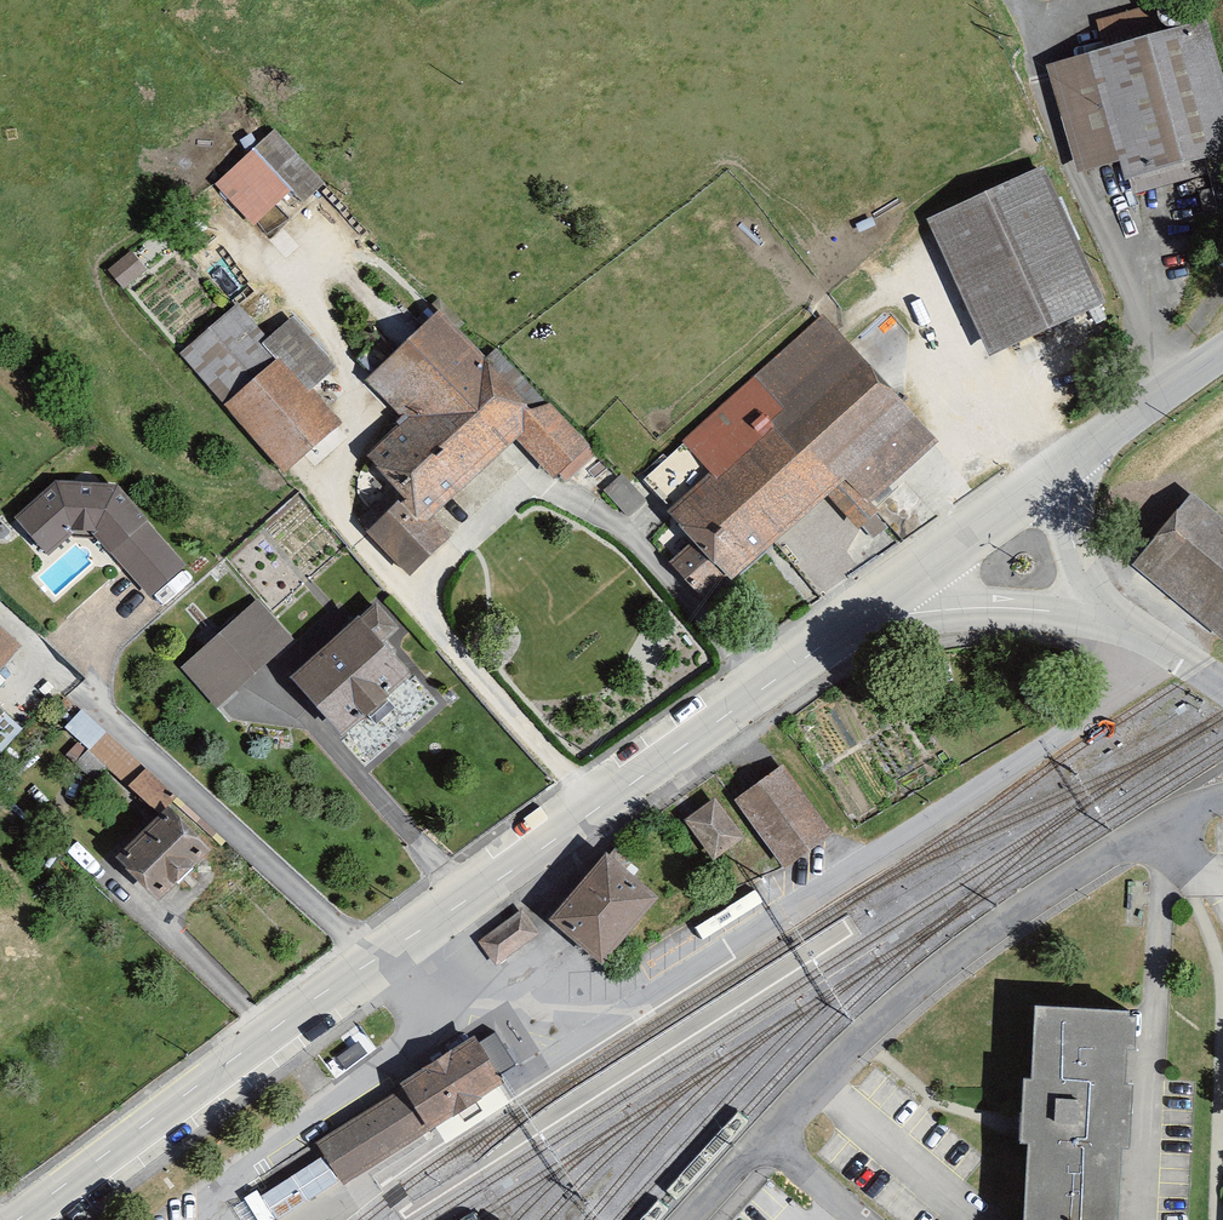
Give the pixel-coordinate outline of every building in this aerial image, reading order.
[(1057,68),(1087,171),(1125,160),(1136,196),(1222,170),(1222,38),(1218,20),(1057,68)] [(328,186),(275,129),(252,151),(304,208),(328,186)] [(1049,164),(939,217),(1005,351),(1114,298),(1049,164)] [(594,454),(450,306),(377,377),(414,414),(372,455),(411,495),(374,531),(417,575),(462,532),(445,514),(524,438),(566,481),(594,454)] [(235,307),(183,350),(288,472),(348,421),(317,384),(337,367),(295,318),(266,343),(235,307)] [(830,313),(689,442),(715,469),(676,505),(738,573),(830,489),(859,519),(946,439),(830,313)] [(57,480),(17,512),(52,556),(79,535),(99,538),(145,593),(186,558),(123,483),(57,480)] [(1189,498),(1136,563),(1222,634),(1222,526),(1189,498)] [(264,597),(185,666),(222,709),(302,640),(264,597)] [(423,676),(369,614),(296,677),(349,739),(423,676)] [(0,635),(0,681),(23,653),(0,635)] [(159,809),(177,791),(86,705),(68,723),(159,809)] [(829,831),(785,765),(739,794),(783,861),(829,831)] [(722,796),(691,816),(719,857),(749,837),(722,796)] [(175,799),(123,851),(170,897),(222,845),(175,799)] [(607,854),(551,920),(603,964),(660,899),(607,854)] [(522,910),(479,941),(495,964),(532,938),(539,933),(522,910)] [(1043,1003),(1041,1072),(1030,1072),(1028,1136),(1035,1136),(1033,1219),(1129,1219),(1131,1140),(1139,1140),(1141,1076),(1134,1076),(1135,1040),(1144,1040),(1145,1013),(1140,1013),(1140,1005),(1043,1003)] [(495,1034),(479,1044),(498,1075),(515,1064),(495,1034)] [(499,1086),(503,1083),(498,1075),(479,1044),(475,1038),(438,1061),(402,1084),(404,1088),(430,1129),(435,1126),(467,1106),(499,1086)] [(358,1043),(338,1057),(345,1067),(365,1053),(358,1043)] [(467,1106),(435,1126),(446,1143),(509,1102),(499,1086),(467,1106)] [(344,1184),(430,1129),(404,1088),(318,1143),(344,1184)]
